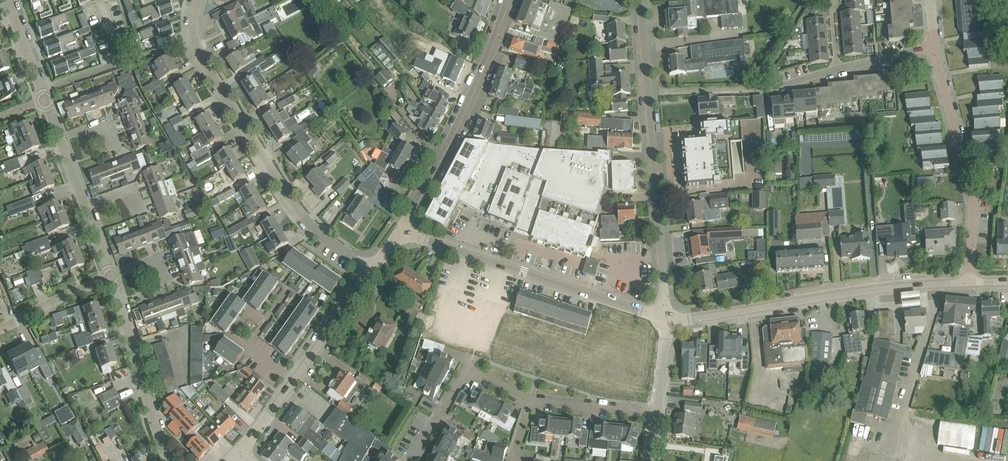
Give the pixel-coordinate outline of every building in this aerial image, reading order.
[(160,18),(166,16),(173,13),(168,0),(166,0),(139,11),(142,20),(151,17),(152,21),(160,18)] [(228,29),(254,16),(246,0),(243,0),(224,10),(227,16),(223,18),(228,29)] [(480,17),(486,0),(456,0),(480,17)] [(541,3),(534,0),(525,0),(517,23),(530,27),(529,29),(536,31),(535,35),(533,35),(537,37),(536,37),(549,41),(560,45),(561,45),(574,10),(550,1),(549,6),(541,4),(541,3)] [(684,2),(668,3),(668,4),(669,4),(671,30),(678,29),(679,37),(688,36),(688,28),(697,27),(696,18),(721,16),(722,29),(743,28),(742,14),(738,14),(737,0),(700,0),(684,1),(684,2)] [(846,12),(859,11),(865,10),(864,0),(846,0),(847,5),(846,5),(846,12)] [(891,15),(912,13),(912,6),(908,6),(907,0),(911,0),(894,0),(894,1),(890,1),(891,15)] [(963,40),(964,41),(964,52),(966,52),(968,59),(969,67),(988,66),(987,58),(985,50),(989,50),(989,39),(988,33),(980,33),(977,0),(956,0),(958,30),(963,35),(963,40)] [(467,14),(469,11),(461,6),(455,2),(451,9),(464,19),(457,35),(463,38),(472,42),(481,20),(467,14)] [(268,10),(259,15),(262,20),(271,16),(268,10)] [(842,27),(860,26),(859,11),(846,12),(841,12),(842,20),(843,20),(843,27),(842,27)] [(316,13),(310,16),(317,30),(323,27),(316,13)] [(593,20),(609,22),(610,15),(594,13),(593,20)] [(912,13),(891,15),(892,27),(888,27),(889,41),(910,39),(910,32),(906,32),(905,27),(913,26),(912,13)] [(57,28),(68,23),(65,14),(36,25),(41,39),(54,34),(54,33),(58,32),(57,28)] [(254,16),(228,29),(234,41),(238,39),(241,45),(256,38),(263,34),(254,16)] [(807,20),(808,35),(826,33),(825,33),(825,26),(825,18),(807,20)] [(160,40),(173,35),(168,21),(162,24),(139,33),(143,42),(154,38),(156,42),(160,40)] [(610,43),(611,43),(626,42),(625,24),(609,25),(610,43)] [(863,25),(864,33),(873,32),(872,25),(863,25)] [(843,41),(861,40),(860,26),(842,27),(843,35),(844,34),(844,41),(843,41)] [(62,53),(62,52),(66,51),(64,47),(76,42),(72,33),(43,44),(48,58),(62,53)] [(808,35),(809,49),(827,47),(826,47),(826,40),(827,40),(826,33),(808,35)] [(89,49),(93,47),(94,47),(90,37),(86,39),(89,49)] [(279,37),(274,40),(278,45),(283,42),(279,37)] [(536,37),(534,45),(527,43),(513,38),(513,39),(512,39),(510,39),(508,43),(510,44),(511,45),(509,50),(538,60),(541,50),(556,56),(557,53),(565,55),(567,48),(560,46),(560,45),(549,41),(536,37)] [(745,55),(743,39),(703,45),(705,60),(745,55)] [(861,40),(843,41),(844,49),(845,49),(846,55),(845,55),(845,56),(863,55),(861,40)] [(378,46),(389,58),(391,60),(395,57),(380,42),(377,44),(378,46)] [(626,42),(611,43),(611,46),(610,46),(611,62),(628,60),(627,45),(624,45),(623,42),(626,42)] [(378,46),(372,52),(389,71),(396,65),(391,60),(389,58),(378,46)] [(90,56),(96,54),(93,47),(89,49),(88,49),(90,56)] [(827,47),(809,49),(811,64),(829,62),(829,61),(828,61),(827,55),(828,55),(827,47)] [(243,61),(253,54),(250,48),(246,50),(239,54),(238,54),(227,61),(235,74),(247,66),(243,61)] [(75,65),(83,62),(79,52),(50,63),(55,77),(69,72),(76,69),(75,65)] [(446,86),(453,89),(464,64),(447,57),(444,63),(421,53),(415,66),(435,76),(437,73),(445,77),(444,79),(448,81),(446,86)] [(0,72),(9,69),(4,54),(0,56),(0,72)] [(156,64),(151,66),(156,74),(159,80),(159,81),(162,79),(178,71),(170,56),(164,59),(157,63),(156,64)] [(259,66),(267,62),(263,56),(256,60),(250,64),(253,69),(259,66)] [(535,63),(518,57),(515,66),(532,72),(536,73),(539,65),(535,63)] [(686,72),(704,70),(703,60),(685,62),(685,57),(678,57),(668,58),(670,75),(686,74),(686,72)] [(272,58),(267,62),(259,66),(262,72),(276,64),(272,58)] [(295,58),(291,60),(295,67),(299,65),(295,58)] [(589,61),(590,70),(603,69),(603,59),(589,61)] [(316,79),(321,72),(312,65),(306,71),(316,79)] [(793,75),(809,72),(808,65),(792,68),(793,75)] [(499,69),(494,82),(524,93),(531,96),(535,86),(526,82),(524,86),(511,82),(514,74),(499,69)] [(615,96),(618,95),(624,95),(631,94),(629,73),(619,74),(613,74),(613,75),(604,76),(603,69),(590,70),(592,87),(605,86),(605,84),(614,83),(615,96)] [(376,78),(386,89),(395,82),(385,70),(376,78)] [(873,77),(866,78),(868,99),(882,98),(881,94),(894,93),(892,71),(879,72),(880,81),(874,81),(873,77)] [(120,86),(125,88),(131,76),(130,73),(117,78),(120,86)] [(268,85),(260,73),(254,77),(254,76),(242,84),(250,96),(262,89),(268,85)] [(131,76),(125,88),(129,91),(133,89),(137,88),(133,81),(131,76)] [(426,92),(422,100),(423,102),(431,106),(431,107),(444,115),(449,105),(442,98),(432,86),(427,82),(427,81),(422,76),(421,76),(424,80),(420,89),(426,92)] [(971,135),(972,136),(972,140),(972,154),(987,153),(987,152),(998,151),(997,144),(997,133),(1000,132),(1000,119),(998,108),(1002,108),(1002,99),(1001,94),(1003,94),(1003,82),(1003,76),(993,76),(977,77),(980,92),(980,96),(977,96),(977,110),(972,110),(974,121),(974,135),(971,135)] [(848,84),(841,84),(843,106),(856,104),(856,100),(868,99),(866,78),(853,79),(854,87),(848,88),(848,84)] [(178,92),(182,99),(194,92),(187,79),(175,86),(175,87),(169,90),(172,95),(178,92)] [(19,94),(14,80),(0,85),(0,101),(19,94)] [(101,91),(95,93),(100,107),(106,104),(107,105),(115,102),(113,96),(115,96),(118,89),(115,82),(108,85),(109,87),(101,90),(101,91)] [(524,93),(494,82),(489,95),(504,101),(507,94),(529,102),(531,96),(524,93)] [(153,83),(141,89),(145,95),(157,88),(153,83)] [(822,90),(816,91),(818,112),(831,111),(830,107),(843,106),(841,84),(828,85),(829,94),(823,94),(822,90)] [(154,90),(158,97),(166,92),(162,86),(154,90)] [(125,102),(118,105),(122,113),(123,113),(125,119),(124,120),(140,114),(139,114),(137,108),(138,108),(137,106),(141,105),(142,105),(139,99),(137,100),(133,89),(129,91),(126,92),(123,98),(125,102)] [(262,89),(250,96),(258,109),(266,104),(270,101),(276,97),(272,92),(266,96),(262,89)] [(816,91),(815,91),(815,92),(804,93),(806,113),(818,112),(816,91)] [(194,92),(182,99),(186,106),(180,110),(183,115),(189,112),(201,105),(194,92)] [(85,113),(80,97),(79,98),(77,93),(70,95),(72,100),(64,103),(58,105),(62,116),(68,114),(70,119),(79,116),(78,115),(84,112),(85,113)] [(88,94),(80,97),(85,113),(93,110),(93,109),(100,107),(95,93),(88,95),(88,94)] [(804,93),(793,94),(795,114),(806,113),(804,93)] [(931,112),(930,107),(930,100),(929,93),(915,94),(905,95),(905,102),(907,114),(910,114),(910,118),(911,127),(915,126),(915,138),(917,151),(920,151),(922,162),(923,169),(934,168),(934,169),(949,168),(946,153),(946,149),(946,148),(943,148),(941,135),(941,124),(936,124),(934,111),(931,112)] [(277,104),(280,110),(296,102),(300,100),(297,94),(293,96),(277,104)] [(793,98),(783,99),(785,119),(795,118),(795,114),(793,94),(793,98)] [(624,95),(618,95),(618,101),(612,101),(613,112),(618,111),(628,111),(627,100),(624,100),(624,95)] [(724,114),(723,106),(735,106),(735,98),(717,98),(717,97),(698,99),(700,116),(710,115),(719,114),(724,114)] [(785,125),(785,119),(783,99),(771,100),(774,126),(785,125)] [(412,100),(411,103),(417,111),(426,116),(425,117),(438,125),(444,115),(431,107),(431,106),(423,102),(422,100),(420,104),(412,100)] [(417,111),(411,103),(407,110),(411,116),(413,117),(422,122),(418,128),(423,131),(432,136),(438,125),(425,117),(426,116),(417,111)] [(756,106),(757,118),(765,117),(764,106),(756,106)] [(501,107),(498,114),(510,116),(512,109),(501,107)] [(264,119),(271,130),(283,123),(290,118),(285,111),(279,114),(278,112),(277,113),(275,111),(264,119)] [(560,122),(560,123),(600,127),(600,130),(608,130),(608,134),(633,135),(634,121),(601,119),(601,116),(591,115),(561,112),(560,122)] [(128,128),(131,135),(145,130),(142,123),(143,122),(140,114),(124,120),(127,128),(128,128)] [(197,120),(204,133),(215,126),(208,114),(197,120)] [(523,128),(542,131),(543,121),(542,121),(542,120),(510,116),(498,114),(498,115),(506,116),(505,126),(523,128)] [(180,115),(170,121),(173,126),(183,121),(180,115)] [(183,121),(173,126),(176,132),(192,123),(189,117),(183,121)] [(283,123),(271,130),(279,142),(290,135),(289,133),(291,132),(288,129),(298,123),(294,117),(291,119),(290,118),(283,123)] [(294,131),(297,137),(304,132),(314,125),(311,120),(294,131)] [(480,120),(474,137),(483,140),(486,141),(489,142),(498,144),(499,134),(500,134),(500,129),(494,127),(495,126),(480,120)] [(543,121),(542,131),(543,131),(540,149),(544,149),(558,151),(560,123),(560,122),(543,121)] [(729,121),(701,124),(702,139),(682,141),(686,189),(722,186),(718,139),(731,138),(729,121)] [(9,131),(13,143),(35,135),(30,123),(17,128),(15,124),(8,127),(9,131)] [(389,130),(398,140),(406,134),(397,123),(389,130)] [(221,132),(221,130),(219,125),(215,126),(204,133),(192,139),(195,145),(199,143),(203,149),(198,151),(191,155),(194,161),(210,152),(207,147),(222,138),(219,133),(221,132)] [(145,130),(131,135),(133,141),(132,141),(135,150),(151,144),(149,137),(148,137),(145,130)] [(304,132),(297,137),(294,139),(298,146),(287,156),(297,167),(302,163),(303,165),(311,158),(309,156),(315,151),(308,144),(312,140),(304,132)] [(498,144),(518,146),(519,136),(500,134),(499,134),(498,144)] [(612,153),(613,153),(618,153),(618,151),(632,152),(632,149),(633,135),(608,134),(608,138),(588,136),(587,153),(604,154),(604,153),(612,154),(612,153)] [(35,135),(13,143),(18,155),(39,147),(35,135)] [(358,145),(361,150),(365,147),(372,146),(371,139),(364,141),(358,145)] [(385,148),(382,152),(399,162),(398,162),(406,167),(415,150),(401,142),(395,153),(385,148)] [(445,228),(459,201),(489,144),(466,142),(426,218),(445,228)] [(515,232),(516,232),(524,205),(523,204),(544,149),(540,149),(540,151),(535,150),(536,149),(526,148),(525,149),(497,146),(489,144),(459,201),(468,206),(468,207),(475,211),(476,210),(477,211),(479,210),(482,212),(483,214),(486,216),(486,217),(516,230),(515,232)] [(221,171),(227,167),(227,168),(237,162),(230,148),(215,156),(218,161),(215,162),(221,171)] [(559,150),(559,151),(558,151),(544,149),(523,204),(524,205),(516,232),(532,237),(531,240),(587,258),(588,257),(590,258),(592,252),(597,253),(600,243),(591,240),(607,191),(613,193),(634,192),(634,177),(633,164),(613,164),(613,153),(612,153),(612,154),(604,153),(604,154),(587,153),(572,151),(559,150)] [(142,152),(135,154),(138,163),(145,160),(142,152)] [(210,152),(194,161),(197,166),(204,162),(213,158),(210,152)] [(327,163),(324,165),(319,170),(318,169),(308,179),(316,188),(314,190),(319,197),(332,185),(323,175),(328,170),(327,168),(329,166),(339,158),(333,152),(324,160),(327,163)] [(371,163),(369,166),(374,173),(380,181),(388,165),(402,173),(406,167),(398,162),(399,162),(382,152),(375,165),(371,163)] [(127,159),(121,161),(126,174),(132,172),(132,173),(141,170),(138,163),(135,154),(126,158),(127,159)] [(17,158),(3,163),(5,169),(19,163),(17,158)] [(113,162),(105,165),(111,181),(119,178),(119,177),(126,174),(121,161),(114,163),(113,162)] [(30,175),(33,181),(49,174),(45,162),(30,168),(24,171),(26,176),(30,175)] [(237,162),(227,168),(235,181),(245,175),(237,162)] [(5,169),(7,174),(21,168),(19,163),(5,169)] [(983,173),(994,172),(993,164),(983,165),(983,173)] [(111,181),(105,165),(104,166),(105,167),(99,169),(98,168),(89,171),(95,187),(104,184),(104,183),(110,180),(110,181),(111,181)] [(381,182),(380,181),(374,173),(369,166),(369,167),(357,179),(362,184),(359,190),(363,193),(360,197),(347,215),(358,223),(365,212),(368,213),(373,206),(365,201),(368,196),(370,198),(381,182)] [(149,188),(150,188),(166,182),(165,182),(164,182),(162,176),(163,175),(160,167),(144,173),(147,181),(148,181),(150,187),(149,188)] [(49,174),(33,181),(29,182),(31,189),(34,197),(41,194),(40,192),(54,186),(49,174)] [(935,177),(924,178),(924,187),(936,187),(935,177)] [(816,179),(816,187),(826,186),(826,178),(816,179)] [(334,189),(340,195),(351,185),(345,179),(334,189)] [(154,196),(156,203),(170,197),(167,190),(168,190),(166,182),(150,188),(153,196),(154,196)] [(214,192),(217,198),(233,189),(230,183),(214,192)] [(241,191),(248,204),(260,197),(253,185),(244,190),(241,191)] [(233,189),(217,198),(220,203),(236,194),(233,189)] [(758,209),(767,209),(767,193),(754,193),(754,203),(758,203),(758,209)] [(713,209),(725,208),(729,207),(728,194),(709,196),(710,201),(687,204),(689,223),(715,220),(713,209)] [(32,197),(6,207),(8,213),(34,203),(32,197)] [(173,205),(170,197),(156,203),(159,209),(158,209),(161,218),(177,212),(174,204),(173,205)] [(260,197),(248,204),(243,206),(241,207),(248,219),(239,224),(227,231),(230,236),(242,229),(242,230),(255,223),(252,218),(266,209),(260,197)] [(41,216),(43,222),(64,214),(60,201),(45,207),(39,210),(41,216)] [(36,208),(34,203),(8,213),(10,218),(36,208)] [(941,204),(941,220),(955,219),(954,203),(941,204)] [(601,217),(602,225),(603,225),(603,230),(600,230),(600,241),(620,240),(619,228),(618,228),(618,224),(635,224),(635,205),(628,206),(628,205),(626,205),(626,206),(618,206),(618,216),(601,217)] [(195,209),(185,213),(188,219),(197,216),(195,209)] [(837,211),(828,212),(828,216),(829,226),(830,226),(838,225),(837,211)] [(64,214),(43,222),(45,228),(47,233),(54,231),(69,226),(64,214)] [(821,216),(795,218),(797,239),(822,238),(822,237),(830,236),(829,226),(828,216),(821,216)] [(265,231),(269,238),(281,231),(274,218),(262,224),(262,225),(256,229),(259,234),(265,231)] [(165,224),(162,226),(164,231),(171,228),(169,220),(163,220),(165,224)] [(179,225),(172,228),(174,234),(181,231),(191,228),(188,221),(179,225)] [(152,226),(146,228),(151,242),(157,240),(158,241),(166,238),(166,237),(174,235),(171,228),(164,231),(162,226),(160,222),(152,225),(152,226)] [(998,223),(998,240),(997,240),(997,257),(1007,257),(1007,224),(998,223)] [(779,225),(769,225),(769,237),(779,237),(779,225)] [(215,238),(226,235),(224,227),(213,230),(215,238)] [(137,249),(131,233),(128,228),(118,232),(120,237),(115,239),(121,255),(130,251),(129,250),(135,248),(136,249),(137,249)] [(139,230),(131,233),(137,249),(145,246),(144,245),(151,242),(146,228),(139,231),(139,230)] [(720,239),(742,238),(742,228),(732,228),(707,229),(692,231),(693,239),(691,240),(694,259),(704,258),(711,257),(722,255),(727,255),(726,245),(720,239)] [(897,240),(887,240),(887,244),(888,254),(898,254),(899,256),(906,255),(906,245),(905,239),(904,228),(896,228),(897,240)] [(945,254),(944,246),(948,246),(948,247),(956,247),(955,230),(945,230),(925,231),(926,245),(927,255),(945,254)] [(288,244),(281,231),(269,238),(272,243),(266,247),(270,254),(288,244)] [(175,256),(190,250),(189,250),(198,247),(192,232),(169,241),(173,249),(174,249),(176,255),(175,256)] [(858,259),(858,260),(870,259),(870,255),(868,233),(855,234),(855,236),(840,237),(842,258),(858,256),(858,259)] [(23,246),(25,251),(49,242),(47,237),(23,246)] [(924,247),(924,239),(916,240),(916,248),(924,247)] [(62,252),(65,259),(79,253),(74,241),(65,245),(60,246),(60,247),(53,249),(55,255),(62,252)] [(25,251),(14,255),(17,261),(37,252),(38,255),(51,250),(49,242),(25,251)] [(179,264),(182,271),(203,263),(202,259),(197,260),(196,257),(201,255),(199,247),(198,247),(189,250),(190,250),(175,256),(178,264),(179,264)] [(241,254),(250,271),(261,265),(252,248),(241,254)] [(823,249),(798,251),(800,271),(824,269),(823,249)] [(303,257),(294,251),(284,265),(293,271),(303,257)] [(800,271),(798,251),(776,252),(777,272),(800,271)] [(65,259),(58,261),(60,267),(62,273),(83,265),(79,253),(65,259)] [(303,257),(293,271),(302,278),(312,264),(303,257)] [(588,257),(587,258),(583,273),(595,277),(600,262),(590,259),(590,258),(588,257)] [(423,261),(417,272),(421,274),(428,264),(423,261)] [(203,263),(182,271),(184,277),(183,277),(186,286),(202,280),(199,272),(206,270),(203,263)] [(311,284),(313,282),(312,281),(321,270),(312,264),(302,278),(311,284)] [(720,290),(718,277),(715,264),(714,264),(704,266),(705,273),(697,275),(700,293),(713,291),(713,290),(719,289),(719,290),(720,290)] [(396,277),(424,296),(431,285),(403,266),(396,277)] [(322,267),(321,270),(312,281),(313,282),(321,288),(331,274),(322,267)] [(26,272),(28,277),(31,287),(43,282),(37,268),(26,272)] [(741,273),(718,277),(720,290),(743,286),(741,276),(741,273)] [(257,283),(271,293),(278,284),(274,282),(264,274),(257,283)] [(341,280),(331,274),(321,288),(331,294),(341,280)] [(9,279),(10,288),(25,286),(23,276),(9,279)] [(257,283),(251,292),(265,302),(271,293),(257,283)] [(200,293),(205,295),(205,287),(193,287),(193,290),(200,293)] [(15,302),(23,299),(19,288),(11,291),(15,302)] [(177,294),(171,297),(176,310),(179,318),(187,316),(184,309),(200,303),(196,293),(188,296),(186,290),(177,293),(177,294)] [(532,295),(522,292),(521,291),(516,306),(514,312),(586,335),(592,315),(564,306),(564,305),(559,303),(558,304),(543,299),(538,297),(532,295)] [(244,301),(258,311),(265,302),(251,292),(244,301)] [(239,315),(246,306),(232,296),(225,305),(239,315)] [(917,296),(898,297),(899,311),(918,310),(917,296)] [(164,298),(156,301),(162,317),(170,314),(169,313),(176,310),(171,297),(164,299),(164,298)] [(976,302),(946,299),(943,326),(954,327),(953,337),(957,338),(955,354),(928,350),(923,364),(945,368),(961,371),(965,355),(968,339),(968,337),(970,329),(972,329),(973,319),(974,319),(976,302)] [(141,309),(134,311),(139,322),(145,320),(146,323),(147,326),(157,323),(161,333),(166,331),(163,322),(161,317),(162,317),(156,301),(155,301),(156,302),(149,305),(149,304),(140,307),(141,309)] [(304,301),(303,303),(298,310),(312,320),(318,311),(304,301)] [(990,318),(1000,318),(999,302),(981,302),(982,318),(983,336),(991,336),(990,318)] [(82,324),(83,325),(101,318),(97,304),(86,308),(85,305),(74,309),(66,311),(52,316),(56,327),(64,324),(62,319),(71,316),(75,318),(77,325),(82,324)] [(407,304),(403,311),(425,324),(428,317),(419,312),(420,312),(407,304)] [(219,314),(233,324),(239,315),(225,305),(219,314)] [(306,329),(312,320),(298,310),(292,319),(306,329)] [(914,332),(913,327),(926,327),(925,310),(912,311),(912,314),(905,314),(906,332),(914,332)] [(850,335),(843,336),(846,355),(862,353),(859,332),(866,331),(863,313),(862,314),(862,313),(861,312),(860,311),(859,311),(858,311),(857,312),(856,313),(856,314),(849,315),(851,325),(849,325),(850,335)] [(869,368),(866,379),(864,379),(856,411),(853,411),(850,422),(864,425),(867,415),(887,420),(903,356),(910,358),(912,350),(891,345),(893,336),(894,336),(893,312),(879,312),(874,341),(876,341),(871,358),(864,357),(861,366),(869,368)] [(226,333),(233,324),(219,314),(212,323),(226,333)] [(365,340),(382,350),(396,325),(382,317),(373,333),(370,331),(365,340)] [(789,318),(789,323),(780,324),(780,319),(770,320),(771,327),(767,327),(765,328),(763,329),(763,331),(764,343),(766,359),(767,369),(775,368),(809,365),(808,347),(806,328),(800,329),(798,317),(789,318)] [(101,318),(83,325),(84,332),(82,333),(82,334),(74,337),(78,349),(91,345),(89,337),(106,331),(101,318)] [(299,338),(306,329),(292,319),(285,328),(299,338)] [(285,328),(279,337),(293,347),(299,338),(285,328)] [(812,333),(808,393),(828,394),(833,334),(812,333)] [(40,339),(41,343),(49,340),(52,343),(56,342),(57,337),(54,334),(40,339)] [(709,351),(709,369),(717,369),(718,362),(729,363),(729,335),(717,334),(717,351),(709,351)] [(729,335),(729,363),(740,363),(740,371),(748,371),(748,353),(742,353),(742,336),(737,336),(737,335),(729,335)] [(981,336),(968,337),(968,339),(965,355),(979,356),(981,336)] [(272,346),(286,356),(293,347),(279,337),(272,346)] [(225,360),(235,346),(227,341),(225,339),(215,354),(225,360)] [(1007,349),(1007,342),(1004,339),(998,363),(1006,365),(1007,361),(1005,361),(1007,349)] [(433,350),(435,343),(425,340),(423,347),(429,349),(433,350)] [(695,381),(696,359),(700,359),(700,363),(707,363),(707,345),(701,345),(701,343),(700,343),(699,341),(695,341),(694,343),(693,343),(693,346),(690,346),(690,345),(683,344),(682,359),(682,380),(687,380),(687,381),(690,381),(690,380),(695,381)] [(153,345),(155,352),(167,349),(165,342),(153,345)] [(28,345),(17,350),(28,370),(29,372),(40,367),(28,345)] [(96,351),(101,368),(116,363),(111,346),(96,351)] [(235,346),(225,360),(234,367),(244,353),(235,346)] [(155,352),(157,358),(169,355),(167,349),(155,352)] [(17,350),(7,356),(18,376),(28,370),(17,350)] [(435,354),(432,366),(433,367),(447,375),(448,371),(450,372),(453,359),(435,354)] [(157,358),(159,364),(170,360),(169,355),(157,358)] [(159,364),(161,370),(172,366),(170,360),(159,364)] [(945,368),(923,364),(920,374),(943,378),(945,368)] [(161,370),(162,376),(174,373),(172,366),(161,370)] [(240,370),(249,377),(253,372),(247,367),(240,370)] [(433,367),(426,379),(440,387),(444,379),(447,375),(433,367)] [(331,389),(327,395),(340,404),(337,407),(349,416),(354,408),(355,407),(349,403),(356,392),(359,394),(366,385),(355,378),(354,380),(351,378),(342,372),(335,382),(334,381),(329,387),(331,389)] [(162,376),(164,382),(176,379),(174,373),(162,376)] [(203,377),(191,376),(190,386),(200,383),(203,382),(203,377)] [(249,386),(245,391),(256,400),(266,387),(258,381),(252,377),(247,385),(249,386)] [(164,382),(166,388),(177,384),(176,379),(164,382)] [(433,399),(440,387),(426,379),(419,391),(433,399)] [(177,384),(166,388),(168,393),(179,390),(177,384)] [(199,392),(205,387),(202,384),(196,389),(199,392)] [(211,389),(225,403),(230,398),(215,384),(211,389)] [(376,384),(373,388),(379,392),(382,388),(376,384)] [(32,404),(24,387),(17,391),(22,400),(26,407),(32,404)] [(16,390),(9,393),(14,404),(22,400),(17,391),(16,390)] [(98,397),(102,404),(115,397),(111,390),(98,397)] [(469,404),(473,406),(481,411),(489,397),(477,390),(473,397),(469,404)] [(256,400),(245,391),(241,396),(239,395),(233,402),(239,406),(247,412),(256,400)] [(467,395),(462,392),(461,391),(455,403),(461,406),(462,403),(467,395)] [(175,394),(162,406),(167,411),(164,413),(169,418),(182,405),(183,406),(188,401),(182,396),(180,398),(175,394)] [(115,397),(102,404),(107,413),(123,404),(118,395),(115,397)] [(489,397),(481,411),(493,418),(501,404),(489,397)] [(676,435),(676,437),(681,437),(681,436),(693,438),(696,417),(690,416),(691,412),(700,413),(701,405),(686,403),(684,411),(686,411),(685,416),(676,414),(674,426),(676,426),(675,435),(676,435)] [(513,410),(501,404),(493,418),(491,421),(509,431),(516,420),(509,417),(513,410)] [(61,424),(76,418),(70,405),(55,411),(61,424)] [(173,422),(168,427),(173,432),(191,414),(194,412),(189,407),(186,409),(183,406),(182,405),(169,418),(173,422)] [(304,439),(319,451),(322,453),(329,444),(315,433),(319,427),(318,420),(311,415),(309,417),(298,408),(286,425),(304,438),(304,439)] [(363,460),(366,456),(376,438),(337,408),(339,410),(327,427),(349,444),(342,453),(343,454),(339,460),(363,460)] [(191,414),(173,432),(177,437),(182,432),(187,436),(192,431),(200,424),(196,419),(199,417),(194,412),(191,414)] [(218,420),(214,424),(224,436),(236,425),(229,418),(223,412),(216,418),(218,420)] [(737,429),(773,438),(776,424),(740,415),(737,429)] [(546,435),(553,436),(555,420),(541,418),(540,428),(532,427),(531,435),(530,442),(530,443),(531,443),(545,444),(546,435)] [(937,445),(974,449),(977,424),(941,419),(937,445)] [(78,445),(88,440),(77,420),(68,425),(78,445)] [(555,420),(553,436),(567,437),(569,421),(555,420)] [(569,421),(567,437),(580,439),(579,446),(587,447),(589,431),(582,430),(582,423),(569,421)] [(224,436),(214,424),(209,429),(207,427),(201,433),(213,446),(224,436)] [(609,442),(610,426),(597,424),(596,432),(591,432),(589,449),(608,451),(609,442)] [(110,439),(117,436),(114,426),(107,429),(110,439)] [(610,426),(609,442),(622,443),(624,427),(610,426)] [(628,428),(624,427),(622,443),(622,444),(635,448),(641,430),(628,426),(628,428)] [(39,431),(45,442),(52,438),(47,427),(39,431)] [(448,427),(442,438),(457,446),(463,435),(448,427)] [(192,431),(187,436),(192,442),(187,447),(199,460),(210,450),(192,431)] [(270,445),(290,460),(290,459),(286,456),(288,453),(299,460),(302,460),(309,451),(315,455),(319,451),(304,439),(298,446),(280,433),(270,445)] [(102,460),(106,460),(98,446),(92,435),(90,437),(95,447),(95,448),(102,460)] [(451,456),(457,446),(442,438),(436,448),(451,456)] [(378,460),(398,460),(390,455),(392,449),(389,447),(377,441),(374,447),(383,452),(378,460)] [(507,447),(488,441),(485,452),(474,449),(471,459),(479,460),(503,460),(507,447)] [(27,450),(32,460),(49,452),(44,442),(27,450)] [(270,445),(262,457),(267,460),(289,460),(290,460),(270,445)] [(11,448),(4,452),(9,460),(18,460),(16,457),(11,448)] [(451,456),(436,448),(431,458),(429,460),(449,460),(451,456)] [(131,460),(142,460),(139,455),(138,456),(136,451),(129,455),(131,460)]
